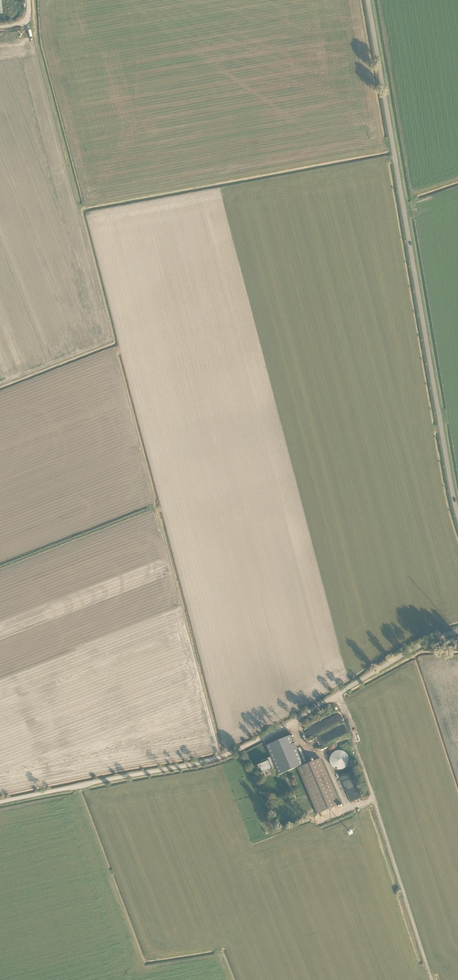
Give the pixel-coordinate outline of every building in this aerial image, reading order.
[(312,724),(315,733),(329,729),(328,725),(329,724),(328,720),(312,724)] [(348,733),(345,725),(331,731),(335,739),(348,733)] [(279,775),(297,767),(317,813),(339,804),(320,759),(303,766),(290,735),(266,745),(271,757),(266,759),(267,760),(257,764),(257,765),(257,766),(258,768),(259,768),(259,769),(260,769),(262,773),(276,767),(279,775)] [(334,768),(335,768),(336,769),(337,769),(339,769),(341,769),(342,769),(344,768),(345,767),(346,766),(347,764),(348,763),(348,761),(348,760),(348,758),(348,757),(347,755),(346,754),(345,753),(344,752),(342,751),(341,751),(339,750),(337,751),(336,751),(334,752),(333,753),(332,754),(331,755),(330,757),(330,758),(330,760),(330,761),(330,763),(331,764),(332,766),(333,767),(334,768)]
